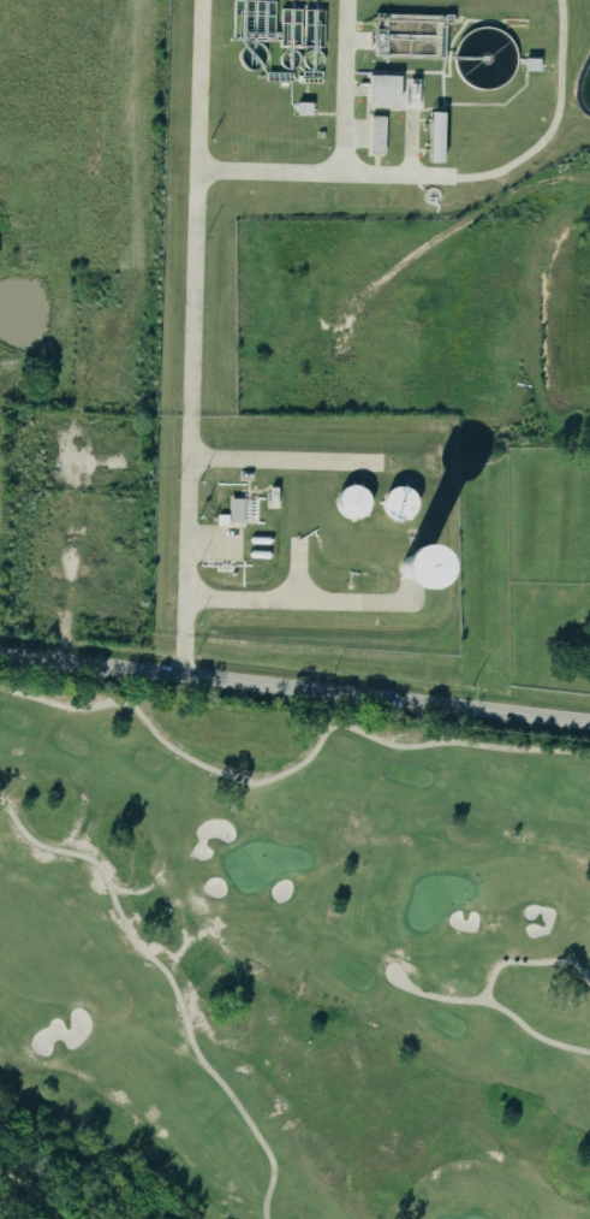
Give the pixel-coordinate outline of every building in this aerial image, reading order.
[(399,104),(399,76),(363,76),(363,104),(399,104)] [(439,112),(424,112),(422,162),(437,163),(439,112)] [(383,154),(384,117),(368,117),(367,154),(383,154)] [(375,513),(406,520),(412,492),(381,486),(375,513)] [(243,523),(230,523),(230,499),(243,499),(243,523)]
